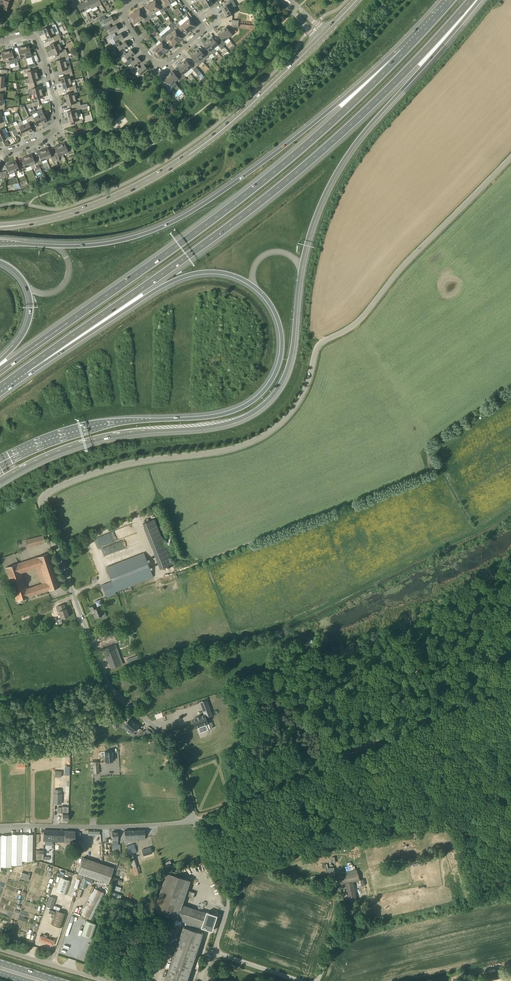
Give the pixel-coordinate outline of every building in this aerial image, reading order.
[(7,11),(11,0),(0,0),(0,9),(7,11)] [(82,2),(86,10),(90,7),(87,1),(87,0),(86,0),(82,2)] [(90,7),(91,9),(96,6),(93,0),(89,0),(87,1),(90,7)] [(171,3),(169,0),(162,0),(164,4),(162,5),(165,11),(168,9),(166,6),(171,3)] [(212,9),(217,6),(215,2),(213,4),(211,0),(209,0),(202,4),(204,9),(209,6),(211,9),(212,9)] [(232,8),(230,4),(232,3),(231,0),(229,0),(224,3),(226,5),(221,8),(224,13),(232,8)] [(165,11),(162,5),(159,7),(156,1),(150,4),(155,12),(159,10),(161,13),(165,11)] [(81,13),(86,10),(82,2),(77,5),(81,13)] [(151,15),(155,12),(150,4),(145,7),(149,13),(146,14),(149,20),(153,18),(151,15)] [(232,8),(224,13),(227,18),(235,13),(232,8)] [(140,10),(135,12),(139,21),(144,18),(146,22),(149,20),(146,14),(143,16),(140,10)] [(134,24),(139,21),(135,12),(129,15),(134,24)] [(105,18),(104,15),(99,18),(101,22),(103,21),(105,26),(109,24),(114,21),(111,16),(105,19),(104,18),(105,18)] [(185,22),(191,30),(196,26),(189,19),(185,22)] [(45,34),(54,30),(52,26),(54,24),(53,21),(47,23),(48,26),(42,29),(45,34)] [(187,34),(191,30),(185,22),(181,26),(178,23),(175,25),(180,30),(182,28),(187,34)] [(175,25),(174,23),(170,27),(171,28),(168,31),(177,41),(182,37),(177,32),(180,30),(175,25)] [(108,30),(110,34),(114,33),(119,30),(116,25),(110,28),(109,27),(110,26),(110,27),(110,26),(109,24),(105,26),(103,27),(106,31),(108,30)] [(222,30),(229,38),(233,34),(230,31),(226,27),(222,30)] [(54,39),(60,37),(58,33),(56,34),(54,30),(45,34),(47,39),(53,37),(54,39)] [(225,41),(229,38),(222,30),(218,34),(221,38),(219,40),(224,46),(227,43),(225,41)] [(168,40),(172,45),(173,45),(177,41),(168,31),(161,36),(162,37),(166,42),(168,40)] [(110,40),(112,45),(115,43),(118,42),(124,38),(121,33),(114,37),(114,36),(115,35),(114,33),(110,34),(108,36),(110,39),(110,40)] [(52,50),(61,46),(59,41),(62,40),(60,37),(54,39),(55,42),(50,45),(52,50)] [(164,44),(166,42),(162,37),(159,39),(161,42),(157,46),(164,53),(168,49),(164,44)] [(224,46),(219,40),(217,42),(212,37),(208,41),(214,48),(218,45),(221,48),(224,46)] [(211,51),(214,48),(208,41),(204,44),(207,49),(205,51),(209,56),(212,53),(211,51)] [(117,54),(119,54),(121,52),(124,50),(128,47),(125,42),(119,46),(119,45),(120,44),(118,42),(115,43),(112,45),(116,51),(115,52),(117,54)] [(159,57),(164,53),(157,46),(156,44),(152,47),(149,49),(153,54),(155,52),(159,57)] [(28,45),(23,46),(25,56),(31,54),(31,53),(33,53),(32,49),(30,50),(28,45)] [(21,57),(25,56),(23,46),(17,48),(19,53),(16,54),(18,60),(21,59),(21,57)] [(61,56),(67,53),(65,49),(63,50),(61,46),(52,50),(54,55),(60,52),(61,56)] [(209,56),(205,51),(203,53),(199,48),(195,52),(201,59),(205,56),(206,58),(209,56)] [(18,60),(16,54),(13,55),(12,49),(6,51),(9,60),(13,59),(14,61),(18,60)] [(121,52),(119,54),(122,58),(124,56),(127,60),(130,58),(135,54),(131,50),(125,54),(125,53),(126,53),(126,52),(124,50),(121,52)] [(197,62),(201,59),(195,52),(190,56),(194,60),(192,62),(196,67),(199,65),(197,62)] [(57,66),(67,64),(66,59),(69,58),(67,53),(61,56),(62,59),(56,61),(57,66)] [(126,62),(132,69),(134,68),(137,65),(141,62),(137,57),(132,62),(131,61),(132,60),(130,58),(127,60),(126,62)] [(196,67),(192,62),(189,64),(186,60),(181,63),(188,71),(191,68),(193,70),(199,76),(202,74),(196,67)] [(72,71),(71,67),(70,63),(67,64),(57,66),(59,71),(64,70),(65,73),(72,71)] [(184,74),(188,71),(181,63),(177,67),(181,71),(179,73),(183,78),(186,76),(184,74)] [(134,68),(132,69),(130,71),(133,74),(137,71),(142,77),(144,75),(143,74),(148,69),(144,65),(138,69),(139,68),(137,65),(134,68)] [(28,77),(38,75),(36,69),(31,71),(30,68),(29,68),(23,69),(24,73),(27,73),(28,77)] [(62,83),(71,80),(70,76),(73,75),(72,71),(65,73),(66,76),(60,77),(62,83)] [(183,78),(179,73),(176,75),(172,71),(168,74),(175,82),(178,79),(180,81),(183,78)] [(1,73),(0,76),(0,82),(4,82),(4,77),(7,77),(7,74),(9,73),(1,73)] [(171,85),(175,82),(168,74),(164,78),(168,83),(165,85),(170,90),(173,87),(171,85)] [(28,86),(34,85),(34,82),(39,80),(38,75),(28,77),(29,82),(27,82),(27,84),(28,86)] [(70,90),(76,88),(75,84),(72,85),(71,80),(62,83),(63,88),(69,87),(70,90)] [(33,94),(42,91),(41,86),(35,87),(34,85),(28,86),(29,90),(31,89),(33,94)] [(66,100),(75,97),(74,93),(77,92),(76,88),(70,90),(70,93),(65,94),(66,100)] [(32,103),(39,102),(38,98),(44,97),(42,91),(33,94),(34,99),(31,99),(32,103)] [(74,107),(80,105),(79,101),(77,102),(75,97),(66,100),(67,105),(73,104),(74,107)] [(68,117),(78,115),(77,110),(81,109),(80,105),(74,107),(75,109),(67,112),(68,117)] [(38,116),(42,124),(48,122),(43,113),(38,116)] [(42,124),(38,116),(34,117),(33,115),(29,117),(32,123),(35,121),(37,127),(42,124)] [(78,115),(68,117),(70,122),(76,121),(76,124),(83,122),(82,118),(79,119),(78,115)] [(29,124),(32,123),(29,117),(26,118),(28,123),(23,125),(28,134),(33,131),(29,124)] [(28,134),(23,125),(19,127),(18,124),(14,126),(15,128),(16,128),(17,132),(20,131),(23,136),(28,134)] [(59,145),(63,154),(67,152),(68,155),(72,153),(69,147),(67,148),(64,143),(59,145)] [(58,156),(63,154),(59,145),(54,147),(56,152),(53,153),(56,160),(60,158),(58,156)] [(56,160),(53,153),(50,154),(48,148),(42,150),(46,159),(51,157),(52,161),(56,160)] [(42,161),(46,159),(42,150),(37,152),(39,157),(37,158),(39,165),(43,163),(42,161)] [(39,165),(37,158),(34,159),(32,154),(26,156),(30,165),(34,164),(36,166),(39,165)] [(26,167),(30,165),(26,156),(21,158),(23,164),(20,165),(23,171),(27,170),(26,167)] [(23,171),(20,165),(18,166),(16,161),(10,163),(14,172),(18,170),(19,173),(23,171)] [(9,174),(14,172),(10,163),(5,165),(9,174)] [(143,524),(145,529),(157,525),(155,519),(143,524)] [(26,539),(28,547),(46,542),(44,534),(26,539)] [(94,540),(98,548),(107,544),(102,535),(94,540)] [(105,556),(123,548),(122,547),(122,546),(121,542),(114,545),(113,543),(102,548),(105,556)] [(17,601),(60,587),(49,553),(37,557),(23,561),(18,563),(17,563),(6,567),(17,601)] [(102,585),(106,595),(107,598),(114,595),(113,592),(153,577),(144,553),(106,568),(112,581),(102,585)] [(169,557),(158,561),(161,569),(172,565),(169,557)] [(95,618),(100,616),(101,617),(102,618),(103,618),(104,618),(105,617),(106,616),(106,615),(106,614),(105,613),(104,612),(103,612),(102,612),(99,605),(102,604),(100,599),(95,601),(97,604),(89,607),(92,614),(93,613),(95,618)] [(56,607),(60,619),(68,616),(66,609),(65,609),(64,604),(56,607)] [(110,669),(117,666),(120,665),(119,663),(122,662),(121,658),(115,660),(111,649),(103,652),(110,669)] [(281,661),(283,668),(292,665),(290,658),(281,661)] [(140,678),(138,675),(137,672),(122,679),(125,685),(140,678)] [(197,727),(199,733),(209,729),(207,724),(208,723),(206,718),(213,715),(208,704),(201,706),(205,715),(201,716),(201,715),(197,717),(197,718),(193,719),(196,728),(197,727)] [(129,718),(123,725),(133,733),(138,727),(129,718)] [(142,734),(146,738),(151,733),(147,729),(142,734)] [(112,751),(105,752),(106,762),(113,761),(112,751)] [(62,794),(61,794),(61,790),(54,789),(54,793),(53,793),(53,804),(61,804),(62,794)] [(58,813),(62,813),(62,820),(68,821),(69,807),(67,807),(67,806),(61,806),(61,807),(58,807),(58,813)] [(51,837),(51,830),(44,830),(44,835),(43,841),(54,841),(54,838),(51,837)] [(80,833),(75,833),(75,831),(66,831),(51,830),(51,837),(54,838),(54,841),(65,842),(65,841),(79,842),(80,833)] [(145,839),(145,837),(145,830),(124,830),(124,835),(125,840),(145,839)] [(33,835),(12,834),(12,835),(2,835),(1,835),(1,836),(0,836),(0,871),(1,871),(1,867),(11,867),(11,865),(22,865),(22,866),(32,863),(32,861),(32,860),(32,852),(33,835)] [(126,846),(129,854),(134,853),(137,852),(134,844),(126,846)] [(150,846),(141,849),(143,855),(149,853),(150,856),(153,855),(150,846)] [(38,850),(37,859),(43,859),(49,860),(50,856),(44,856),(44,850),(38,850)] [(78,873),(109,884),(114,868),(83,857),(78,873)] [(334,867),(325,869),(328,878),(336,876),(334,867)] [(187,924),(185,927),(184,926),(165,980),(187,980),(204,933),(201,932),(203,928),(211,931),(216,916),(183,904),(186,895),(193,898),(195,893),(188,890),(191,880),(167,872),(154,911),(187,922),(187,924)] [(353,882),(360,880),(358,872),(338,877),(340,885),(341,889),(346,888),(349,902),(357,900),(356,898),(363,896),(360,882),(354,883),(353,882)] [(84,876),(80,888),(84,889),(87,883),(91,885),(93,880),(84,876)] [(71,880),(60,877),(56,891),(66,895),(71,880)] [(105,894),(94,888),(81,915),(92,920),(105,894)] [(121,894),(112,891),(110,896),(120,900),(121,894)] [(52,908),(56,898),(49,896),(46,906),(52,908)] [(66,914),(56,910),(51,924),(62,928),(66,914)] [(72,916),(68,930),(91,938),(96,924),(72,916)] [(39,935),(38,940),(53,946),(54,941),(46,938),(47,935),(43,934),(42,936),(39,935)]
